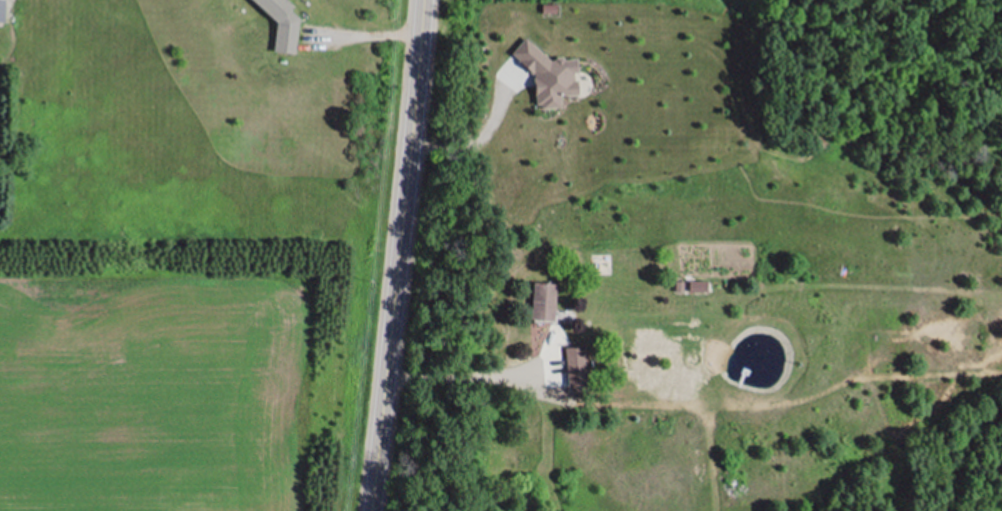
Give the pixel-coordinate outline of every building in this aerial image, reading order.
[(300,18),(292,12),(293,5),(288,0),(252,0),(277,22),(273,51),(294,55),(300,18)] [(530,320),(553,322),(555,284),(533,283),(530,320)] [(586,386),(586,347),(567,347),(567,386),(586,386)]
